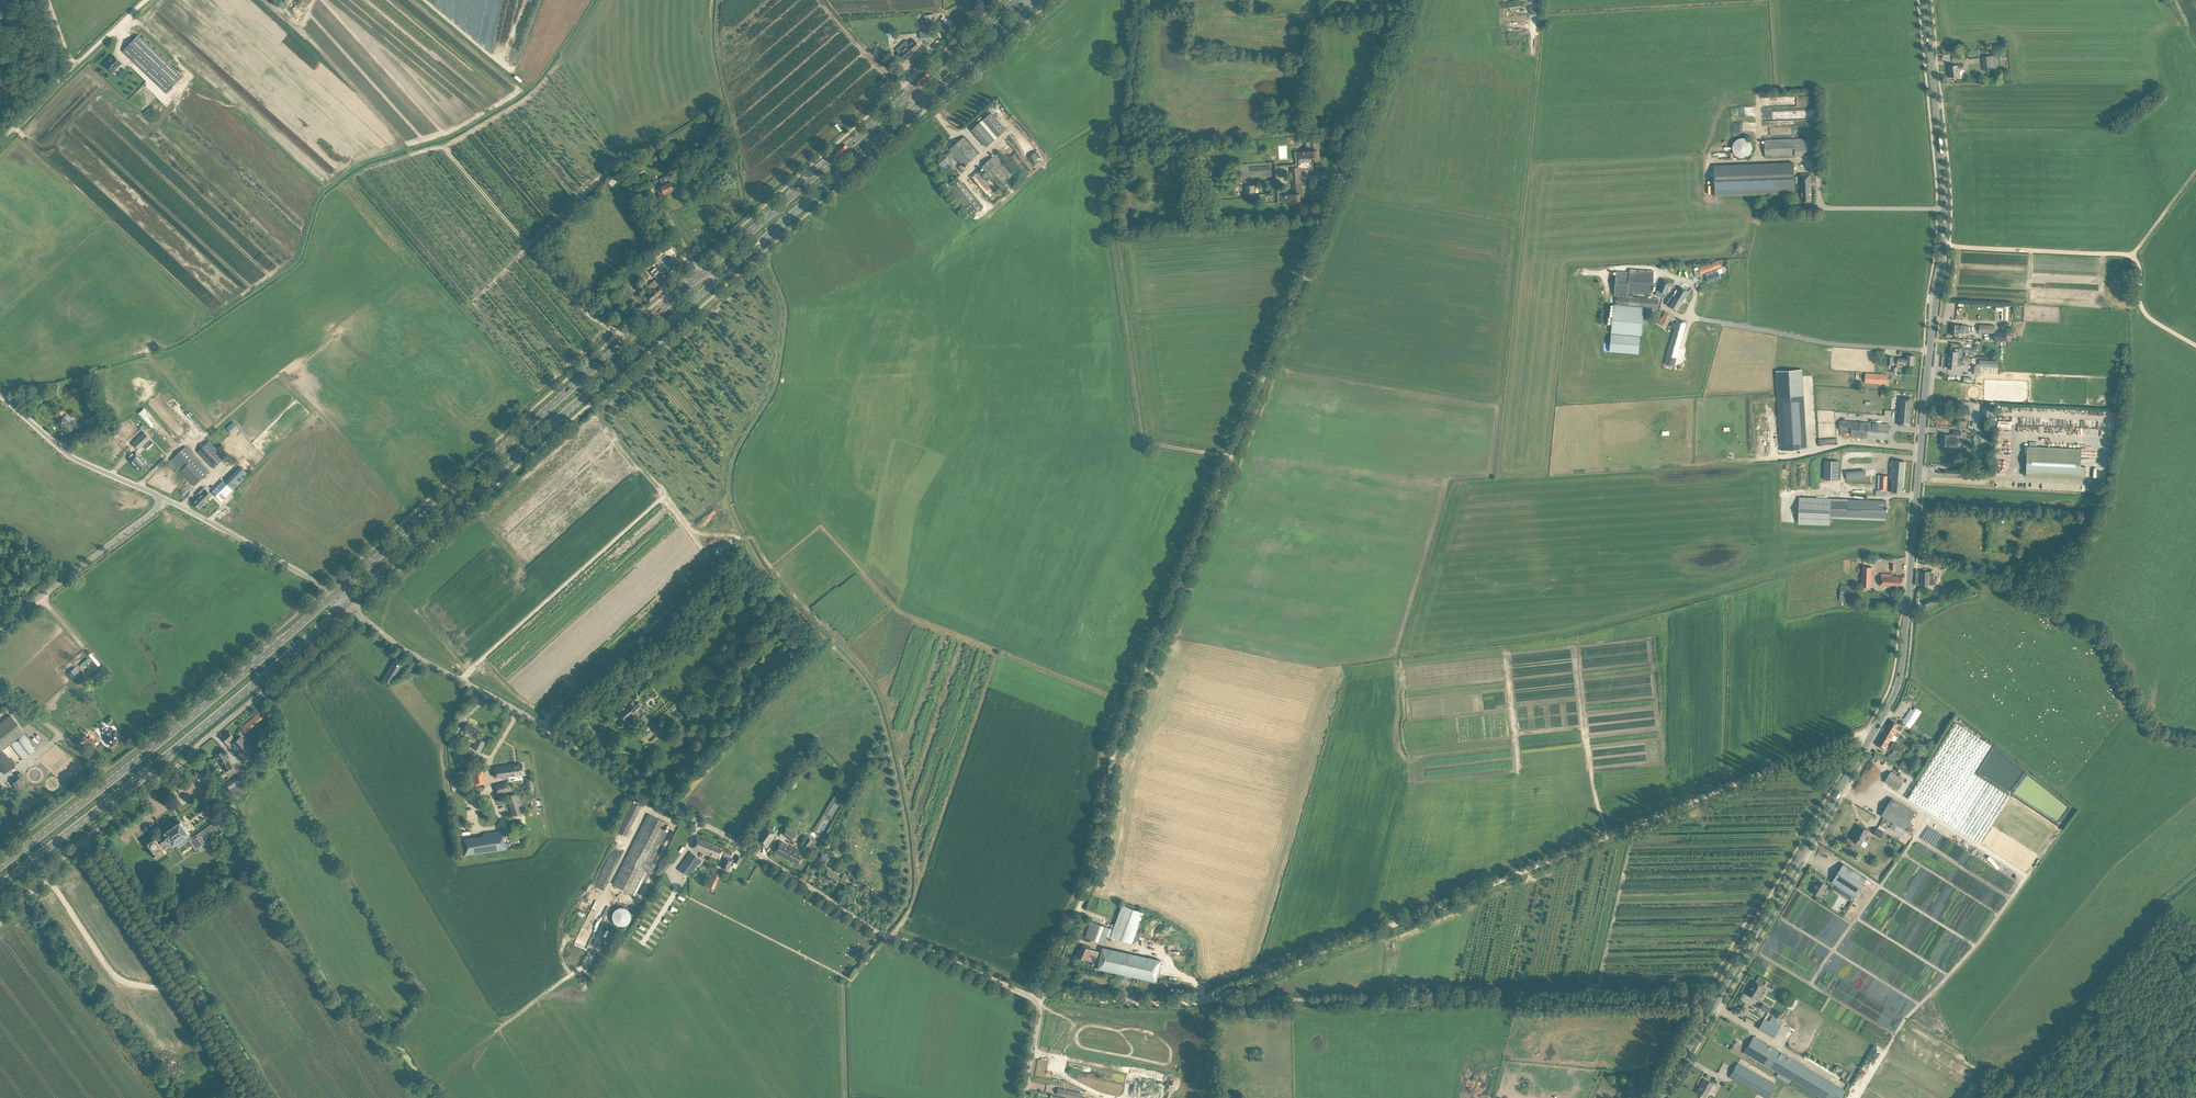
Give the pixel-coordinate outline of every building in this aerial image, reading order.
[(931,31),(920,32),(921,39),(931,37),(931,31)] [(123,51),(167,93),(183,76),(139,34),(123,51)] [(896,56),(902,62),(905,60),(921,46),(915,39),(910,43),(907,40),(896,49),(899,53),(896,56)] [(877,46),(874,49),(881,57),(884,54),(877,46)] [(1968,51),(1969,58),(1979,57),(1978,50),(1968,51)] [(105,65),(113,72),(122,63),(114,55),(111,58),(109,60),(105,65)] [(1983,56),(1984,71),(1997,69),(1996,55),(1983,56)] [(1964,64),(1949,66),(1950,77),(1951,77),(1951,78),(1961,77),(1960,70),(1965,69),(1964,64)] [(971,130),(986,147),(1006,129),(991,112),(971,130)] [(836,125),(841,131),(844,129),(839,122),(836,125)] [(942,166),(949,160),(948,158),(953,154),(961,163),(957,166),(963,172),(967,169),(964,166),(978,153),(964,137),(949,150),(950,150),(945,155),(944,154),(937,160),(942,166)] [(1014,137),(997,153),(1020,178),(1036,163),(1014,137)] [(1733,151),(1734,153),(1736,155),(1739,157),(1741,158),(1744,158),(1747,157),(1749,155),(1751,153),(1752,151),(1753,148),(1753,145),(1752,143),(1750,141),(1748,139),(1746,138),(1743,137),(1740,138),(1737,139),(1735,140),(1734,143),(1733,145),(1732,148),(1733,151)] [(1795,156),(1795,139),(1765,140),(1765,157),(1795,156)] [(1307,151),(1298,151),(1299,158),(1312,157),(1312,162),(1315,162),(1321,161),(1319,141),(1311,142),(1311,150),(1307,151)] [(981,167),(1004,192),(1020,178),(997,153),(981,167)] [(1782,193),(1782,190),(1795,189),(1794,163),(1714,166),(1715,195),(1782,193)] [(1800,174),(1801,186),(1802,202),(1812,201),(1811,174),(1800,174)] [(667,175),(659,179),(662,185),(660,186),(661,188),(658,190),(660,196),(664,194),(674,190),(670,181),(667,175)] [(946,185),(971,216),(982,207),(957,177),(946,185)] [(1246,186),(1247,195),(1253,195),(1253,185),(1250,185),(1250,182),(1244,183),(1244,187),(1246,186)] [(1302,190),(1294,190),(1294,194),(1281,195),(1282,202),(1294,201),(1295,205),(1304,205),(1302,190)] [(650,258),(641,265),(646,270),(654,262),(650,258)] [(1700,275),(1705,273),(1708,282),(1720,278),(1717,269),(1721,267),(1719,261),(1698,268),(1700,275)] [(1653,298),(1632,296),(1632,293),(1652,295),(1654,270),(1630,269),(1629,272),(1616,271),(1614,295),(1617,295),(1616,305),(1642,307),(1658,309),(1658,298),(1653,298)] [(1658,290),(1656,295),(1664,298),(1668,289),(1671,290),(1674,284),(1662,278),(1656,289),(1658,290)] [(630,296),(635,292),(634,291),(636,290),(641,296),(644,294),(645,293),(635,282),(633,285),(628,280),(621,286),(630,296)] [(658,285),(652,291),(657,296),(663,291),(658,285)] [(1674,296),(1672,295),(1667,303),(1669,304),(1668,305),(1677,310),(1689,291),(1679,285),(1673,295),(1674,296)] [(657,296),(652,291),(646,296),(651,302),(657,296)] [(1616,305),(1613,305),(1612,316),(1607,316),(1607,325),(1611,325),(1609,351),(1638,354),(1642,307),(1616,305)] [(2003,317),(2003,320),(2006,320),(2007,306),(1996,305),(1996,308),(2004,308),(2003,314),(2002,314),(2002,317),(2003,317)] [(1659,324),(1666,327),(1670,320),(1673,315),(1665,311),(1659,324)] [(1664,364),(1674,366),(1686,324),(1676,321),(1664,364)] [(1951,334),(1959,335),(1959,332),(1964,333),(1968,333),(1969,325),(1951,324),(1951,334)] [(1995,330),(1995,325),(1980,324),(1979,332),(1987,333),(1994,333),(1994,338),(1994,340),(2001,340),(2007,340),(2007,331),(2001,331),(1995,330)] [(1950,351),(1950,356),(1956,357),(1956,360),(1958,360),(1958,358),(1962,358),(1963,349),(1959,349),(1959,348),(1955,347),(1954,351),(1951,351),(1950,351)] [(1897,363),(1914,365),(1915,355),(1907,355),(1907,358),(1898,358),(1897,363)] [(1887,365),(1893,365),(1893,362),(1893,356),(1884,356),(1884,365),(1887,365)] [(1956,357),(1950,356),(1948,368),(1957,369),(1958,360),(1956,360),(1956,357)] [(1802,369),(1776,371),(1777,392),(1778,397),(1781,450),(1808,448),(1806,429),(1805,415),(1805,413),(1804,396),(1804,389),(1802,369)] [(1865,382),(1888,384),(1888,375),(1865,373),(1865,382)] [(1899,425),(1910,425),(1912,399),(1901,398),(1899,425)] [(1984,404),(1983,416),(1993,417),(1994,405),(1984,404)] [(83,421),(87,427),(98,420),(95,414),(83,421)] [(76,430),(80,425),(74,419),(71,423),(64,417),(58,423),(64,429),(63,429),(68,433),(73,427),(76,430)] [(1841,420),(1840,430),(1851,431),(1851,437),(1887,439),(1887,440),(1888,440),(1888,439),(1890,424),(1841,420)] [(227,427),(231,432),(237,427),(233,422),(227,427)] [(1942,434),(1941,445),(1958,447),(1958,441),(1959,435),(1961,435),(1961,431),(1958,431),(1953,431),(1953,434),(1952,434),(1950,434),(1949,435),(1942,434)] [(133,443),(139,449),(150,438),(144,432),(133,443)] [(197,452),(213,468),(225,457),(209,440),(197,452)] [(170,460),(194,486),(198,482),(209,472),(186,446),(170,460)] [(2085,466),(2080,466),(2081,449),(2028,446),(2027,475),(2080,477),(2085,477),(2085,466)] [(1876,467),(1881,468),(1883,452),(1873,451),(1873,456),(1872,467),(1876,467)] [(136,454),(130,460),(140,470),(146,464),(136,454)] [(1824,479),(1838,480),(1839,461),(1825,460),(1824,479)] [(1893,479),(1892,492),(1902,493),(1905,461),(1892,460),(1891,479),(1893,479)] [(1845,480),(1866,478),(1865,470),(1845,472),(1845,480)] [(1882,475),(1878,475),(1877,490),(1876,490),(1876,495),(1881,495),(1886,495),(1887,475),(1882,475)] [(224,480),(212,491),(215,494),(221,500),(233,489),(224,480)] [(180,491),(184,495),(192,487),(188,483),(180,491)] [(199,508),(212,495),(204,487),(197,494),(199,496),(193,502),(199,508)] [(1799,497),(1798,523),(1830,524),(1830,517),(1885,519),(1886,500),(1799,497)] [(1862,586),(1872,587),(1872,567),(1862,566),(1862,586)] [(1922,571),(1922,580),(1923,580),(1923,585),(1927,585),(1936,585),(1936,580),(1934,580),(1933,580),(1933,575),(1929,575),(1929,572),(1922,571)] [(1881,586),(1903,587),(1903,577),(1893,576),(1893,574),(1881,573),(1881,586)] [(1945,593),(1945,582),(1937,582),(1937,591),(1937,594),(1944,594),(1944,593),(1945,593)] [(1840,601),(1858,601),(1859,593),(1854,593),(1854,589),(1853,589),(1853,585),(1841,584),(1840,601)] [(1934,597),(1925,602),(1927,606),(1936,602),(1934,597)] [(384,679),(391,683),(403,664),(395,660),(384,679)] [(68,673),(77,684),(85,678),(75,667),(68,673)] [(626,707),(623,710),(619,713),(625,721),(633,713),(643,725),(648,720),(645,716),(643,714),(641,716),(636,711),(643,704),(636,697),(629,704),(627,701),(626,701),(624,703),(623,704),(626,707)] [(1902,722),(1911,728),(1922,711),(1915,706),(1913,710),(1911,709),(1902,722)] [(242,728),(246,733),(266,716),(262,711),(242,728)] [(11,743),(23,758),(35,750),(23,734),(24,733),(10,715),(0,723),(0,752),(11,743)] [(110,716),(105,720),(109,725),(114,720),(110,716)] [(1892,719),(1886,730),(1895,735),(1896,734),(1895,734),(1897,729),(1901,731),(1903,727),(1899,724),(1892,719)] [(649,726),(660,738),(667,732),(656,720),(649,726)] [(1908,797),(1979,843),(2010,796),(1974,773),(1991,745),(1956,722),(1908,797)] [(464,728),(463,730),(471,734),(470,735),(468,739),(475,743),(472,748),(480,752),(486,742),(478,737),(477,738),(476,738),(478,735),(480,730),(467,723),(464,728)] [(461,727),(457,725),(452,733),(456,735),(461,727)] [(102,732),(105,735),(104,736),(106,739),(112,745),(121,737),(118,733),(113,728),(110,731),(107,727),(102,732)] [(1895,735),(1886,730),(1877,745),(1885,750),(1894,735),(1895,736),(1895,735)] [(222,737),(227,743),(231,739),(233,742),(233,743),(241,752),(249,745),(241,736),(236,740),(234,737),(229,731),(222,737)] [(652,746),(657,751),(667,742),(663,737),(652,746)] [(216,754),(226,771),(233,767),(223,750),(216,754)] [(4,773),(14,765),(4,752),(0,756),(0,768),(4,773)] [(495,767),(496,778),(524,774),(522,763),(495,767)] [(472,770),(474,785),(485,784),(482,769),(472,770)] [(1885,781),(1898,789),(1904,780),(1891,771),(1885,781)] [(17,774),(20,778),(13,783),(19,790),(25,786),(23,784),(27,781),(23,775),(20,772),(17,774)] [(241,774),(226,783),(229,788),(244,779),(241,774)] [(534,791),(533,777),(526,778),(527,791),(534,791)] [(494,785),(496,794),(509,791),(507,782),(494,785)] [(507,797),(513,816),(523,812),(516,793),(507,797)] [(2065,806),(2058,819),(2015,795),(2010,804),(2056,830),(2059,823),(2062,824),(2071,809),(2065,806)] [(1915,812),(1900,803),(1901,800),(1896,797),(1894,799),(1892,798),(1882,815),(1887,818),(1885,822),(1891,826),(1890,828),(1902,835),(1915,812)] [(648,814),(613,884),(633,894),(645,871),(649,873),(655,863),(649,860),(667,823),(648,814)] [(228,829),(220,818),(201,831),(202,831),(200,832),(192,837),(180,821),(165,832),(167,835),(165,836),(167,838),(159,843),(155,838),(147,843),(155,855),(154,855),(155,856),(156,856),(158,858),(166,853),(164,850),(173,844),(174,844),(176,842),(179,846),(188,840),(196,851),(212,840),(208,834),(219,827),(222,832),(228,829)] [(1858,829),(1852,839),(1861,845),(1869,831),(1859,825),(1857,828),(1858,829)] [(1926,825),(1920,837),(1929,842),(1931,838),(1932,839),(1934,836),(1936,837),(1939,832),(1926,825)] [(759,843),(766,847),(774,836),(772,834),(774,832),(766,826),(755,840),(759,843)] [(782,832),(793,840),(796,836),(786,827),(782,832)] [(1874,834),(1881,838),(1884,832),(1877,828),(1874,834)] [(462,839),(464,855),(508,849),(507,843),(505,843),(504,836),(506,836),(505,830),(483,833),(483,836),(462,839)] [(224,839),(229,847),(238,841),(234,836),(232,834),(224,839)] [(1965,851),(1940,834),(1937,838),(1945,843),(1941,849),(1959,861),(1962,857),(1961,857),(1965,851)] [(719,858),(722,852),(724,848),(696,837),(692,847),(693,848),(708,854),(709,854),(719,858)] [(804,844),(808,847),(812,839),(809,837),(804,844)] [(798,851),(799,851),(793,848),(781,841),(775,852),(788,859),(788,858),(799,864),(802,859),(804,855),(798,851)] [(722,852),(724,854),(723,856),(725,857),(721,867),(728,870),(730,866),(732,861),(728,860),(730,856),(732,851),(724,848),(722,852)] [(675,867),(689,877),(697,866),(699,867),(704,861),(691,851),(682,864),(679,862),(675,867)] [(818,859),(825,864),(830,858),(822,852),(818,859)] [(734,862),(739,864),(742,857),(737,855),(734,862)] [(658,864),(667,870),(672,862),(663,856),(658,864)] [(1837,886),(1835,890),(1840,893),(1842,892),(1844,890),(1851,894),(1849,897),(1850,899),(1852,900),(1855,897),(1867,878),(1844,864),(1832,882),(1837,886)] [(826,877),(835,883),(839,877),(833,873),(834,872),(827,867),(823,874),(822,875),(826,878),(826,877)] [(707,886),(714,889),(720,874),(713,871),(707,886)] [(1811,891),(1821,896),(1828,885),(1820,879),(1816,885),(1815,884),(1811,891)] [(1144,912),(1122,904),(1110,935),(1132,943),(1138,927),(1144,912)] [(612,917),(612,919),(613,920),(614,922),(614,923),(616,924),(618,925),(620,926),(621,926),(623,926),(625,925),(627,924),(628,923),(629,921),(630,920),(631,917),(631,916),(630,914),(630,912),(629,911),(628,909),(626,908),(625,908),(623,907),(621,907),(619,907),(617,908),(615,909),(614,910),(613,911),(613,913),(612,914),(612,915),(612,917)] [(1091,938),(1103,943),(1109,927),(1097,923),(1092,921),(1086,936),(1091,938)] [(1138,927),(1133,940),(1137,941),(1142,928),(1138,927)] [(1076,956),(1081,958),(1081,957),(1085,959),(1088,960),(1093,951),(1090,949),(1082,945),(1079,952),(1078,951),(1076,956)] [(1097,967),(1156,980),(1160,960),(1102,947),(1097,967)] [(1765,992),(1765,991),(1761,989),(1763,986),(1755,981),(1752,986),(1753,986),(1752,988),(1750,987),(1747,994),(1756,999),(1758,996),(1761,998),(1765,992)] [(1760,1008),(1768,1012),(1770,1008),(1763,1003),(1760,1008)] [(1759,1028),(1774,1037),(1779,1027),(1764,1018),(1759,1028)] [(1133,1043),(1074,1030),(1064,1076),(1123,1089),(1133,1043)] [(1821,1097),(1832,1097),(1839,1088),(1800,1064),(1795,1061),(1759,1040),(1755,1037),(1755,1036),(1754,1036),(1753,1036),(1744,1052),(1749,1055),(1778,1073),(1776,1076),(1789,1083),(1791,1080),(1821,1097)] [(1765,1097),(1768,1097),(1776,1085),(1738,1063),(1729,1077),(1765,1097)] [(1696,1092),(1706,1097),(1714,1084),(1704,1078),(1699,1088),(1698,1087),(1696,1092)]
